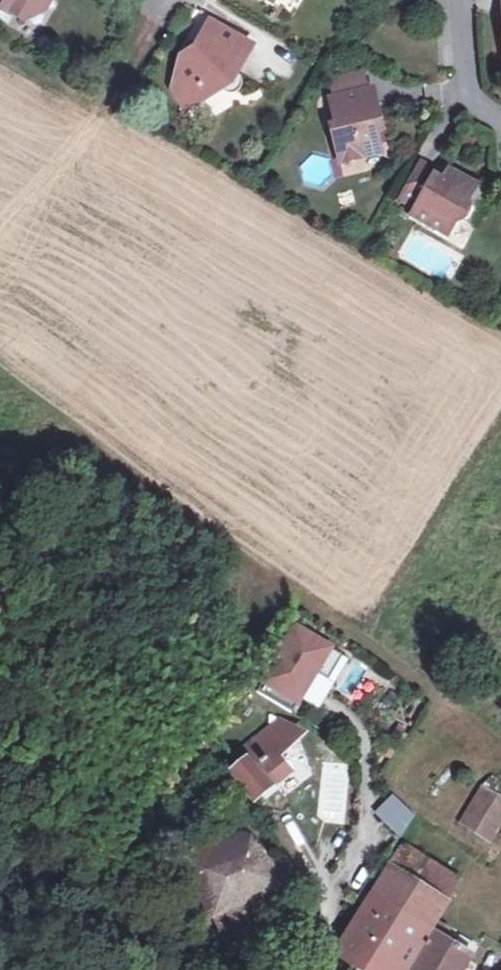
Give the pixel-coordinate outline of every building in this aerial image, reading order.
[(13,14),(29,22),(37,8),(40,3),(54,0),(20,0),(13,14)] [(37,8),(49,14),(57,0),(54,0),(40,3),(37,8)] [(172,109),(226,91),(250,47),(209,23),(197,42),(198,50),(177,59),(163,83),(172,109)] [(357,150),(375,146),(367,117),(373,115),(366,89),(324,99),(330,125),(326,126),(335,162),(359,157),(357,150)] [(376,153),(375,146),(357,150),(359,157),(376,153)] [(430,177),(433,172),(416,163),(397,199),(405,204),(399,214),(445,239),(453,223),(462,223),(468,210),(465,200),(473,187),(442,170),(439,175),(436,181),(430,177)] [(439,175),(433,172),(430,177),(436,181),(439,175)] [(403,261),(442,278),(455,250),(416,232),(403,261)] [(299,629),(256,693),(277,706),(284,695),(297,704),(317,675),(328,683),(344,660),(299,629)] [(277,706),(289,715),(297,704),(284,695),(277,706)] [(293,771),(281,757),(285,754),(292,727),(267,714),(268,725),(233,759),(239,767),(233,772),(257,803),(293,771)] [(330,750),(326,754),(346,774),(354,766),(334,746),(330,750)] [(346,774),(326,754),(311,770),(331,790),(346,774)] [(489,841),(500,821),(500,798),(483,787),(462,823),(489,841)] [(375,811),(385,822),(404,804),(394,793),(375,811)] [(385,822),(400,837),(415,815),(404,804),(385,822)] [(194,867),(205,891),(269,864),(253,841),(194,867)] [(404,845),(389,869),(417,887),(431,863),(404,845)] [(389,869),(373,895),(340,949),(373,969),(408,969),(432,930),(460,883),(431,863),(417,887),(389,869)] [(269,864),(205,891),(214,913),(283,883),(269,864)] [(283,883),(214,913),(227,945),(285,921),(286,925),(298,919),(283,883)] [(474,955),(436,933),(414,969),(464,969),(474,955)]
